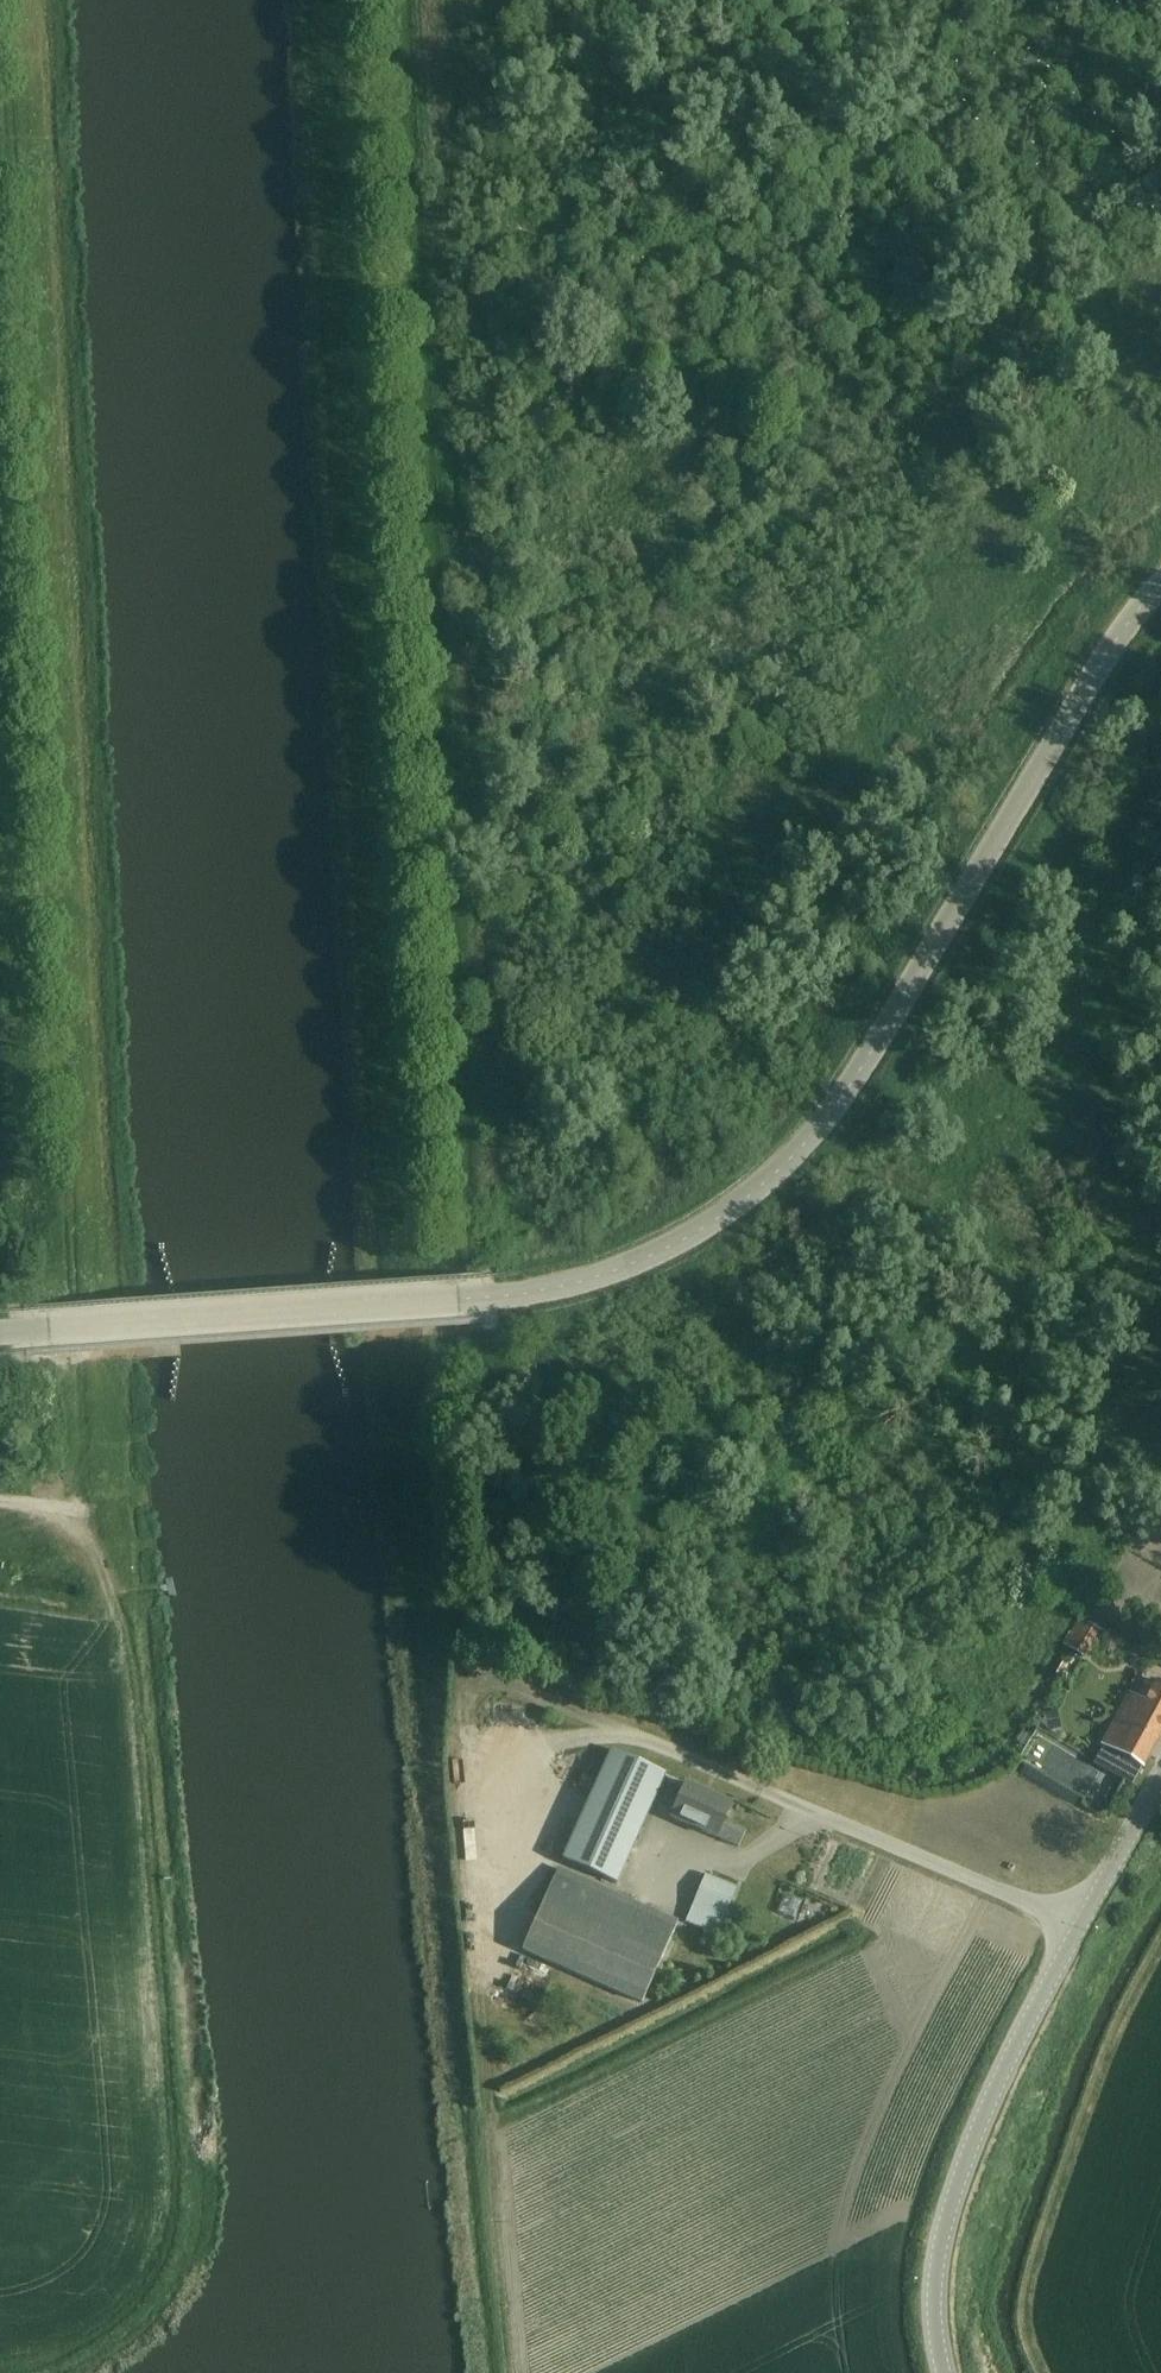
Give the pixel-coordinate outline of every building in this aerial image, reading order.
[(1085,1621),(1067,1649),(1083,1658),(1101,1631),(1085,1621)] [(1102,1746),(1122,1757),(1113,1774),(1133,1785),(1142,1768),(1160,1734),(1160,1684),(1158,1683),(1147,1704),(1131,1695),(1102,1746)] [(666,1775),(612,1751),(564,1861),(617,1885),(666,1775)] [(686,1783),(672,1818),(741,1848),(748,1831),(727,1821),(734,1805),(686,1783)] [(557,1869),(522,1954),(644,2005),(680,1920),(557,1869)] [(707,1877),(694,1908),(723,1921),(737,1890),(707,1877)]
